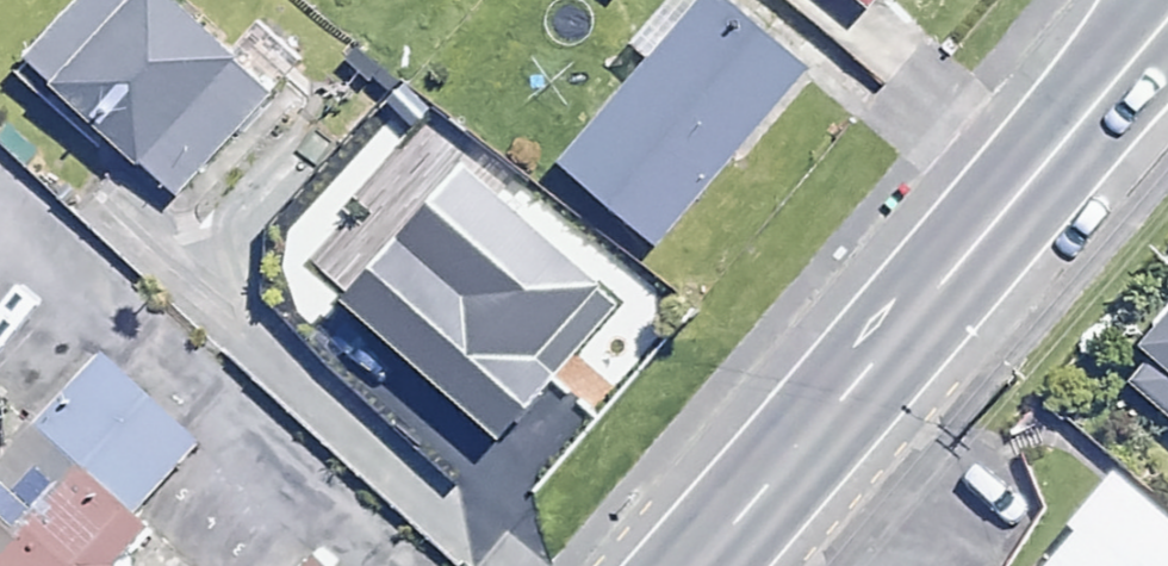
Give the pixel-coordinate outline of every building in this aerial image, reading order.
[(180,0),(79,0),(15,79),(180,213),(285,85),(180,0)] [(705,0),(694,0),(547,181),(628,246),(780,60),(705,0)] [(630,277),(456,136),(328,293),(503,433),(630,277)] [(1136,382),(1167,407),(1167,343),(1136,382)] [(1,454),(0,453),(0,565),(106,565),(194,458),(75,363),(1,454)] [(1095,458),(1004,565),(1167,565),(1167,519),(1095,458)] [(298,550),(285,565),(317,565),(298,550)]
